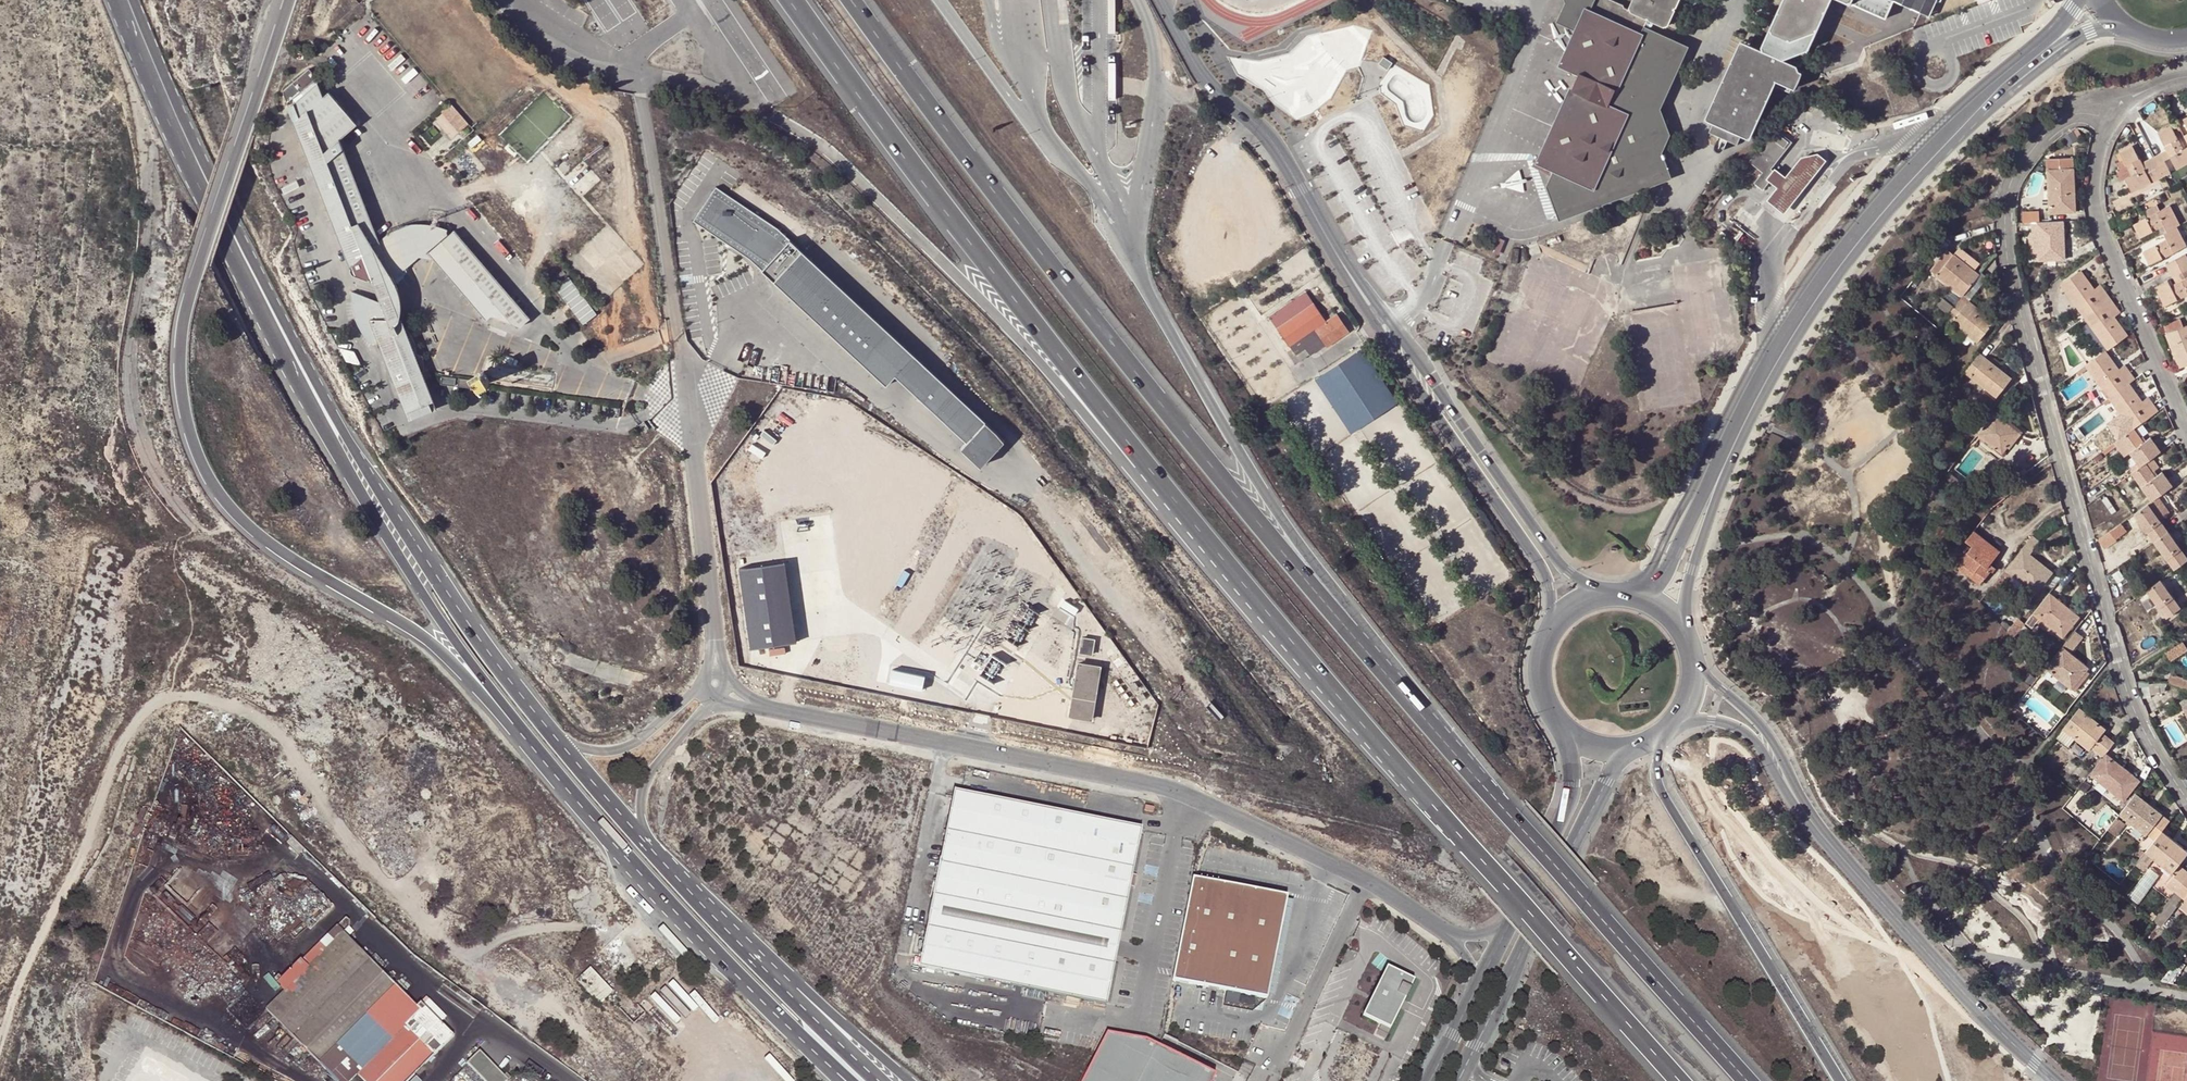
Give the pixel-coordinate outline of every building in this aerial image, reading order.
[(1570,5),(1562,22),(1580,31),(1564,65),(1582,74),(1542,162),(1559,171),(1551,189),(1561,215),(1664,176),(1655,149),(1663,131),(1653,105),(1677,51),(1642,34),(1645,29),(1650,19),(1669,28),(1682,0),(1633,0),(1629,9),(1611,0),(1568,0),(1570,5)] [(1764,45),(1766,50),(1747,41),(1711,118),(1719,122),(1715,131),(1725,135),(1733,139),(1743,144),(1747,135),(1755,139),(1780,86),(1795,93),(1797,87),(1801,89),(1809,73),(1803,70),(1803,67),(1800,65),(1804,63),(1833,0),(1785,0),(1764,45)] [(1907,5),(1930,15),(1936,2),(1940,4),(1942,3),(1943,0),(1896,0),(1907,5)] [(1686,48),(1645,29),(1642,34),(1677,51),(1653,105),(1663,131),(1655,149),(1664,176),(1561,215),(1559,216),(1561,222),(1673,179),(1662,148),(1670,131),(1660,105),(1686,48)] [(1387,56),(1382,63),(1391,69),(1396,62),(1387,56)] [(294,84),(301,92),(317,79),(310,70),(294,84)] [(381,245),(378,238),(342,140),(358,125),(329,93),(324,97),(319,84),(295,104),(300,118),(295,123),(354,273),(373,280),(398,290),(394,277),(391,270),(381,245)] [(2170,157),(2176,169),(2186,164),(2186,147),(2183,149),(2170,125),(2158,132),(2167,150),(2170,157)] [(1755,182),(1763,189),(1770,180),(1777,172),(1774,170),(1772,168),(1793,142),(1776,129),(1750,161),(1758,168),(1754,173),(1759,177),(1755,182)] [(1728,149),(1733,139),(1725,135),(1719,146),(1719,148),(1720,149),(1721,150),(1722,151),(1724,151),(1725,151),(1727,151),(1728,150),(1728,149)] [(2163,176),(2153,157),(2141,163),(2131,145),(2119,151),(2125,164),(2131,176),(2125,179),(2131,192),(2163,176)] [(2164,160),(2170,157),(2167,150),(2161,153),(2164,160)] [(1793,169),(1787,176),(1778,187),(1774,192),(1768,200),(1785,213),(1800,194),(1819,170),(1827,159),(1819,153),(1802,157),(1793,169)] [(2163,176),(2170,173),(2164,160),(2161,153),(2153,157),(2163,176)] [(2074,212),(2072,158),(2047,159),(2049,213),(2074,212)] [(2125,179),(2131,176),(2125,164),(2115,169),(2119,177),(2125,179)] [(1775,184),(1778,187),(1787,176),(1784,173),(1776,168),(1774,170),(1777,172),(1770,180),(1775,184)] [(714,183),(691,218),(748,255),(884,382),(894,372),(913,352),(776,224),(729,193),(714,183)] [(2170,204),(2159,210),(2149,215),(2133,224),(2139,237),(2153,230),(2163,225),(2167,231),(2176,226),(2180,224),(2170,204)] [(2146,209),(2149,215),(2159,210),(2156,204),(2146,209)] [(2132,209),(2114,218),(2118,225),(2136,216),(2132,209)] [(2022,222),(2031,222),(2039,221),(2038,210),(2022,211),(2022,222)] [(2037,259),(2039,259),(2064,259),(2063,220),(2039,221),(2031,222),(2031,232),(2036,232),(2037,251),(2037,259)] [(380,237),(378,238),(381,245),(385,244),(384,240),(392,234),(405,267),(421,254),(431,256),(428,253),(453,232),(447,229),(441,227),(436,226),(430,225),(424,225),(418,225),(412,225),(407,226),(401,227),(395,229),(390,231),(385,234),(380,237)] [(2167,231),(2163,225),(2153,230),(2156,236),(2163,233),(2167,231)] [(2179,257),(2185,254),(2186,253),(2186,248),(2176,226),(2167,231),(2163,233),(2166,239),(2143,251),(2149,265),(2158,260),(2176,251),(2179,257)] [(455,230),(453,232),(428,253),(431,256),(487,319),(492,315),(520,325),(529,317),(455,230)] [(2037,251),(2036,232),(2031,232),(2028,232),(2029,251),(2037,251)] [(381,245),(391,270),(394,269),(397,274),(405,267),(392,234),(384,240),(385,244),(381,245)] [(1498,238),(1492,252),(1498,255),(1504,241),(1498,238)] [(1947,249),(1930,270),(1962,295),(1979,274),(1974,270),(1954,254),(1947,249)] [(2165,264),(2179,257),(2176,251),(2158,260),(2161,266),(2165,264)] [(2185,254),(2179,257),(2165,264),(2169,271),(2186,261),(2186,258),(2185,254)] [(2169,271),(2172,277),(2179,274),(2182,280),(2171,285),(2168,280),(2155,287),(2164,305),(2186,294),(2186,261),(2169,271)] [(2084,316),(2109,297),(2100,284),(2093,290),(2079,271),(2062,284),(2084,316)] [(586,324),(600,313),(571,276),(557,286),(586,324)] [(398,290),(373,280),(377,291),(381,303),(392,308),(396,319),(399,312),(400,303),(400,300),(400,296),(398,290)] [(1314,328),(1325,321),(1306,291),(1268,316),(1288,346),(1314,328)] [(400,330),(396,319),(392,308),(381,303),(352,292),(352,301),(356,317),(364,331),(373,343),(378,341),(410,419),(435,409),(422,372),(415,375),(409,359),(416,357),(413,341),(405,329),(400,330)] [(2113,317),(2120,311),(2109,297),(2084,316),(2108,348),(2126,335),(2113,317)] [(1943,298),(1937,304),(1949,313),(1954,306),(1943,298)] [(1994,321),(1969,300),(1967,303),(1961,298),(1954,306),(1949,313),(1955,318),(1952,321),(1978,342),(1994,321)] [(1336,313),(1325,321),(1314,328),(1324,343),(1327,347),(1349,332),(1336,313)] [(2186,364),(2186,325),(2183,327),(2179,319),(2164,325),(2180,367),(2186,364)] [(1314,328),(1288,346),(1284,350),(1294,364),(1300,360),(1296,354),(1304,347),(1309,354),(1324,343),(1314,328)] [(1309,354),(1304,347),(1296,354),(1300,360),(1309,354)] [(1319,378),(1354,431),(1357,429),(1360,427),(1397,403),(1361,350),(1321,376),(1319,378)] [(2086,364),(2089,367),(2111,398),(2129,386),(2126,382),(2134,376),(2124,364),(2117,369),(2104,351),(2092,360),(2086,364)] [(933,371),(913,352),(894,372),(914,391),(933,371)] [(1965,370),(1985,386),(1987,384),(1998,392),(2011,377),(1979,352),(1965,370)] [(2079,374),(2089,367),(2086,364),(2076,371),(2079,374)] [(950,386),(933,371),(914,391),(931,407),(950,386)] [(490,382),(484,372),(474,378),(480,388),(490,382)] [(496,389),(504,385),(499,375),(490,379),(496,389)] [(1998,392),(1987,384),(1985,386),(1996,395),(1998,392)] [(994,427),(950,386),(931,407),(965,438),(959,444),(979,463),(1003,437),(994,427)] [(2146,398),(2141,402),(2129,386),(2111,398),(2113,401),(2132,429),(2134,428),(2156,411),(2146,398)] [(2113,401),(2111,398),(2103,403),(2105,406),(2113,401)] [(1995,412),(1978,433),(2003,452),(2019,431),(1995,412)] [(640,426),(644,432),(648,429),(644,423),(640,426)] [(2132,429),(2119,439),(2129,453),(2139,467),(2146,462),(2152,457),(2160,451),(2150,437),(2144,442),(2134,428),(2132,429)] [(1980,437),(1977,434),(1970,443),(1973,446),(1980,437)] [(2129,453),(2119,439),(2116,441),(2114,443),(2124,457),(2129,453)] [(2156,475),(2162,471),(2152,457),(2146,462),(2156,475)] [(2158,496),(2172,485),(2162,471),(2156,475),(2146,462),(2139,467),(2131,473),(2151,501),(2155,498),(2158,496)] [(2001,472),(1993,482),(2002,489),(2012,482),(2001,472)] [(2165,506),(2158,496),(2155,498),(2151,501),(2148,503),(2134,513),(2154,541),(2168,531),(2159,518),(2166,513),(2162,508),(2165,506)] [(2116,527),(2121,535),(2127,531),(2121,523),(2116,527)] [(1942,526),(1939,535),(1948,538),(1951,529),(1942,526)] [(2116,527),(2110,531),(2116,539),(2121,535),(2116,527)] [(1974,530),(1966,539),(1973,545),(1958,565),(1980,583),(1992,568),(1988,565),(2000,550),(1974,530)] [(2108,544),(2116,539),(2110,531),(2106,534),(2108,544)] [(2154,541),(2174,569),(2186,560),(2186,558),(2182,551),(2168,531),(2154,541)] [(2103,547),(2108,544),(2106,534),(2098,540),(2103,547)] [(2053,572),(2028,552),(2037,542),(2031,537),(2006,568),(2037,592),(2053,572)] [(779,563),(735,569),(747,650),(791,643),(779,563)] [(2119,570),(2112,575),(2118,583),(2125,579),(2119,570)] [(2166,618),(2180,607),(2160,580),(2153,585),(2146,590),(2166,618)] [(2049,592),(2026,622),(2033,628),(2038,622),(2041,618),(2055,630),(2063,636),(2079,616),(2049,592)] [(2055,630),(2041,618),(2038,622),(2053,633),(2055,630)] [(2083,637),(2075,630),(2062,647),(2070,653),(2083,637)] [(1084,639),(1082,653),(1093,654),(1095,640),(1084,639)] [(2163,652),(2169,660),(2186,649),(2181,640),(2164,651),(2163,652)] [(2071,687),(2086,670),(2088,667),(2070,653),(2062,647),(2045,667),(2071,687)] [(1091,718),(1099,666),(1078,663),(1070,714),(1091,718)] [(896,667),(893,681),(926,689),(930,674),(896,667)] [(2089,672),(2086,670),(2071,687),(2075,690),(2089,672)] [(2179,676),(2177,676),(2174,683),(2186,687),(2179,676)] [(2159,692),(2159,683),(2148,683),(2149,693),(2159,692)] [(2108,749),(2114,741),(2103,732),(2105,728),(2079,707),(2065,724),(2077,735),(2075,738),(2089,749),(2091,747),(2102,756),(2105,752),(2108,749)] [(2056,736),(2068,746),(2075,738),(2077,735),(2065,724),(2056,736)] [(2089,773),(2097,779),(2124,800),(2139,780),(2105,752),(2102,756),(2089,773)] [(2093,784),(2097,779),(2089,773),(2085,778),(2093,784)] [(1140,832),(1141,827),(1084,816),(962,791),(955,790),(953,796),(919,966),(1047,991),(1106,1003),(1140,832)] [(2137,822),(2149,831),(2147,834),(2155,839),(2162,830),(2170,820),(2135,793),(2120,813),(2134,825),(2137,822)] [(2126,824),(2117,817),(2107,829),(2116,836),(2126,824)] [(2134,825),(2146,834),(2147,834),(2149,831),(2137,822),(2134,825)] [(2162,830),(2155,839),(2141,857),(2144,860),(2149,853),(2164,864),(2162,867),(2169,873),(2171,870),(2173,871),(2186,852),(2186,850),(2162,830)] [(2176,891),(2186,876),(2186,870),(2181,866),(2167,884),(2176,891)] [(1187,911),(1173,978),(1268,997),(1289,894),(1194,875),(1187,911)] [(2176,891),(2182,896),(2186,899),(2186,898),(2186,876),(2176,891)] [(2161,926),(2177,905),(2176,904),(2182,896),(2176,891),(2153,920),(2161,926)] [(320,948),(326,954),(346,935),(351,929),(351,923),(348,919),(320,948)] [(397,986),(346,935),(326,954),(268,1011),(319,1063),(397,986)] [(1416,979),(1389,965),(1364,1014),(1391,1027),(1402,1007),(1399,1005),(1402,998),(1405,999),(1416,979)] [(577,983),(599,1006),(614,993),(592,969),(577,983)] [(346,1080),(419,1009),(417,1006),(398,987),(325,1060),(346,1080)] [(421,1010),(406,1025),(434,1053),(435,1054),(454,1035),(421,1002),(417,1006),(419,1009),(421,1010)] [(434,1053),(406,1025),(358,1072),(366,1080),(406,1080),(434,1053)] [(1216,1072),(1159,1043),(1149,1038),(1108,1030),(1097,1051),(1082,1080),(1212,1080),(1216,1072)] [(148,1052),(134,1080),(210,1080),(148,1052)] [(480,1052),(467,1065),(483,1080),(509,1080),(480,1052)]
